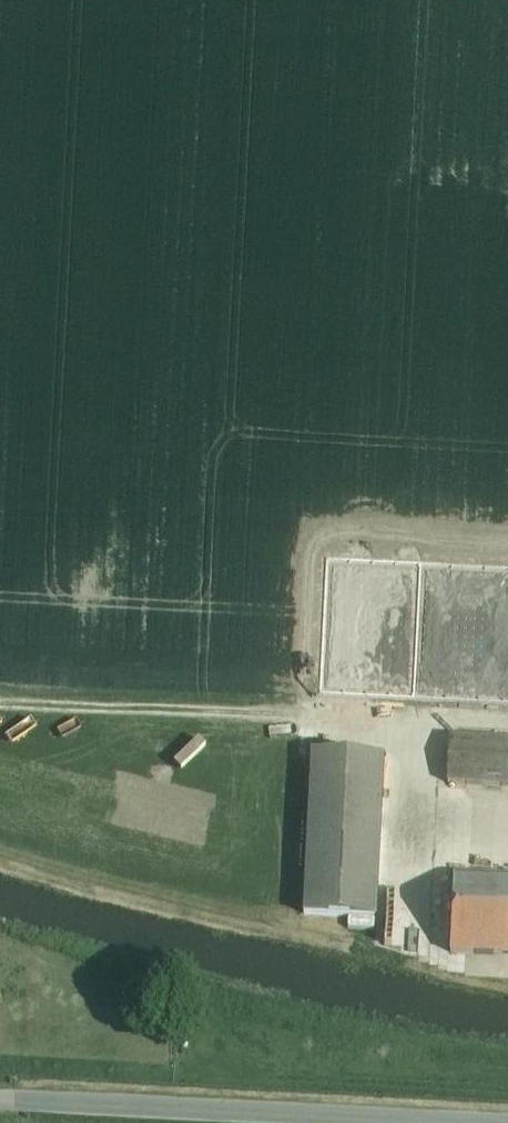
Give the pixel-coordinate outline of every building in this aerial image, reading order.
[(319,695),(507,704),(507,569),(326,560),(319,695)] [(445,784),(507,787),(507,740),(448,737),(445,784)] [(311,753),(304,913),(377,917),(385,757),(311,753)] [(507,957),(507,876),(452,873),(448,954),(507,957)]
